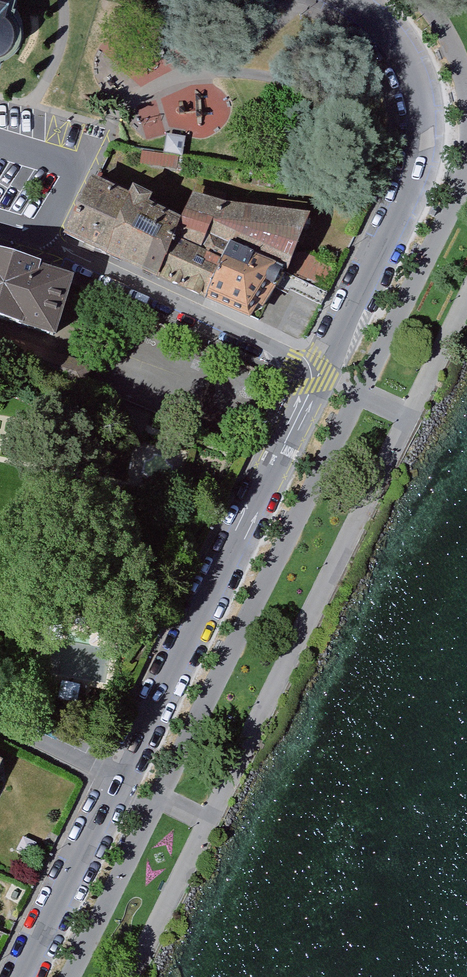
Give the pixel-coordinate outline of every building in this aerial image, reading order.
[(19,59),(33,35),(36,10),(31,0),(0,0),(0,70),(19,59)] [(97,185),(76,243),(173,287),(188,242),(196,218),(169,204),(168,196),(145,188),(140,200),(97,185)] [(196,218),(188,242),(218,253),(226,236),(249,245),(303,269),(309,256),(318,233),(320,215),(206,199),(203,218),(196,218)] [(188,242),(173,287),(220,306),(249,245),(226,236),(218,253),(188,242)] [(249,245),(220,306),(264,325),(287,280),(334,300),(340,288),(303,269),(249,245)] [(54,334),(73,281),(38,270),(41,264),(22,259),(2,253),(1,257),(0,257),(0,317),(54,334)] [(347,267),(309,256),(303,269),(340,288),(347,267)] [(86,381),(92,363),(0,328),(0,343),(48,364),(86,381)] [(0,759),(0,798),(15,765),(0,759)]
